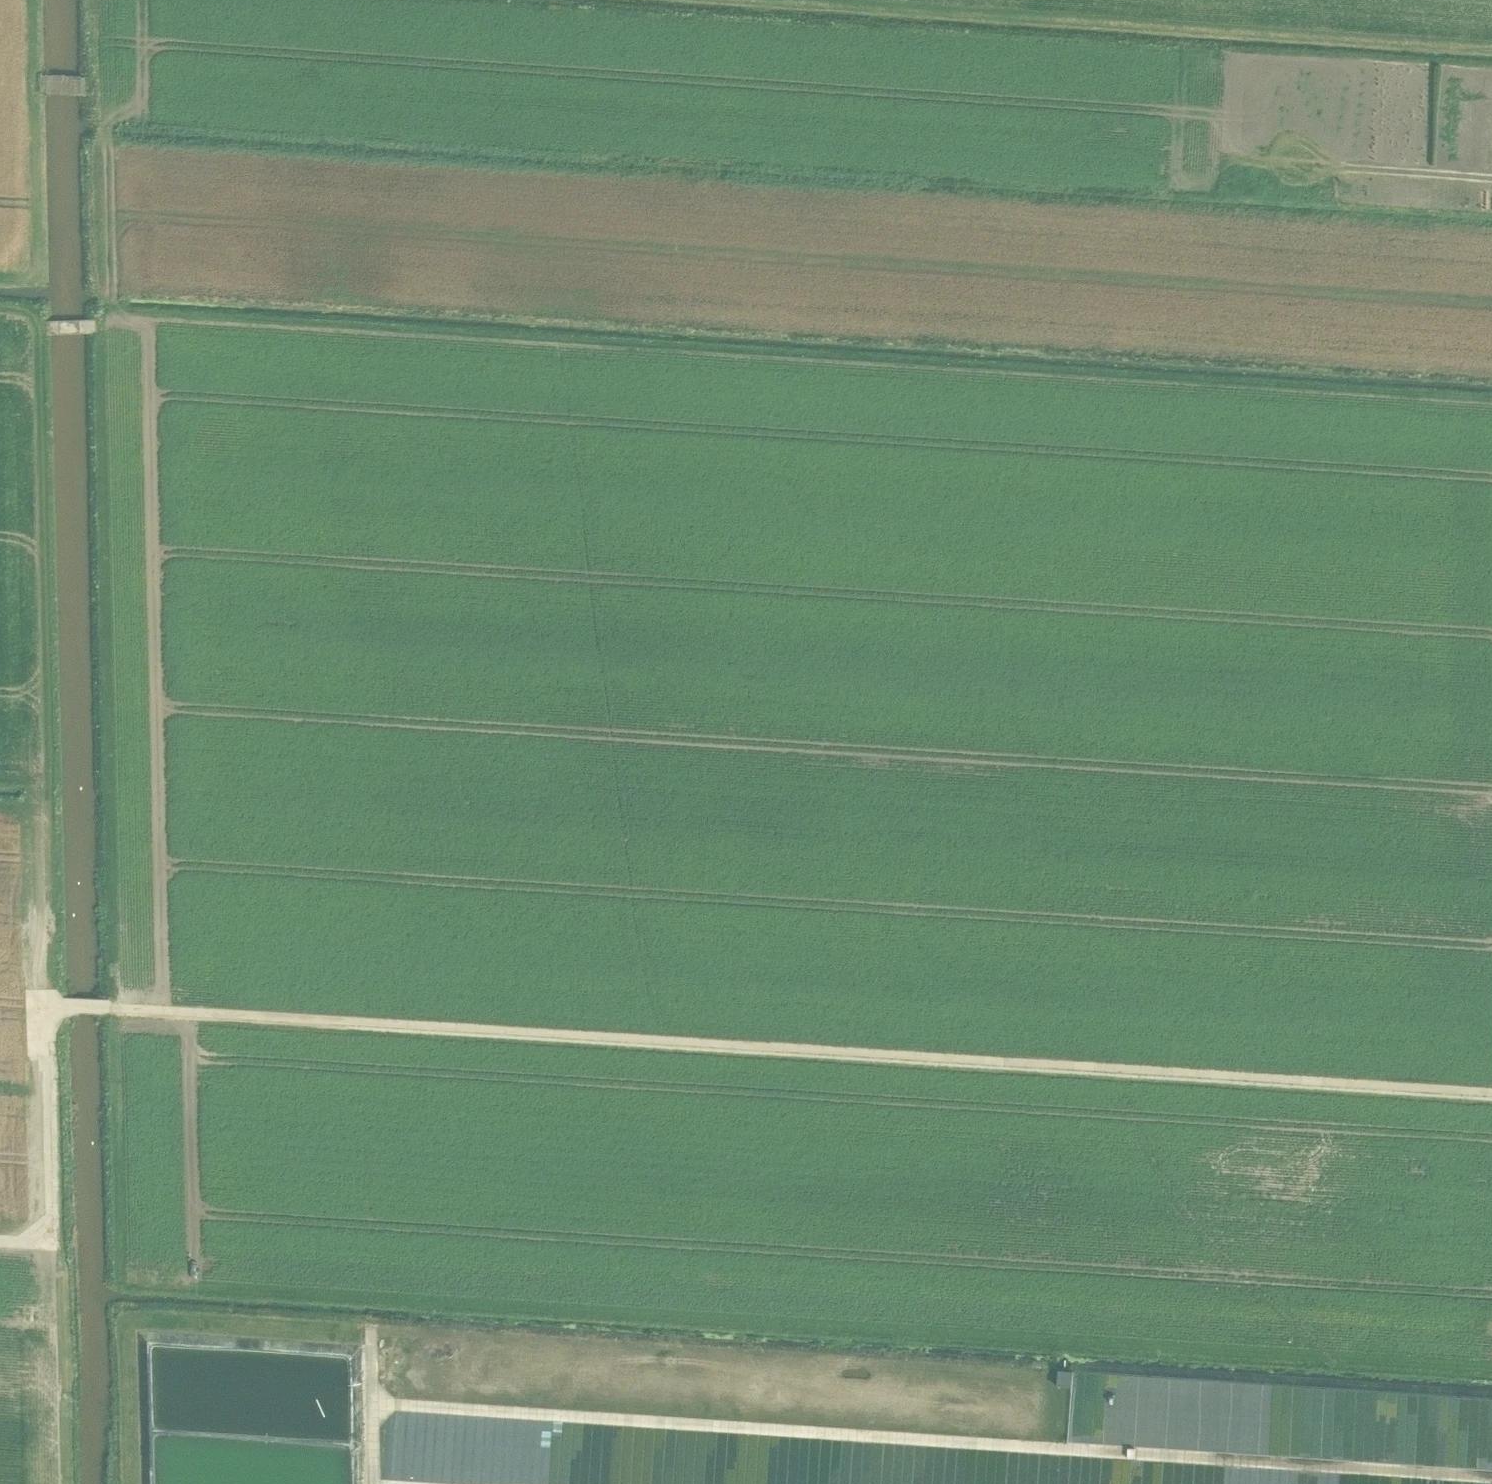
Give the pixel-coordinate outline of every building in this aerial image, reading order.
[(1056,1383),(1070,1384),(1071,1373),(1057,1371),(1056,1383)]
